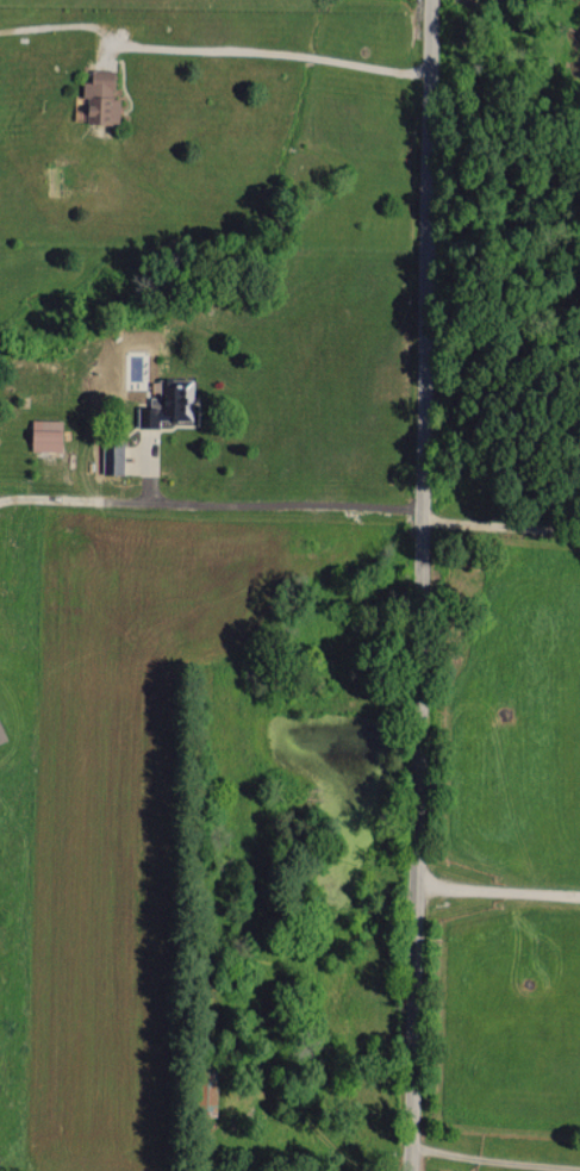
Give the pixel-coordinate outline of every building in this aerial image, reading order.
[(87,121),(119,121),(119,97),(113,96),(114,68),(92,67),(91,81),(83,80),(83,96),(88,96),(87,121)] [(192,419),(193,378),(161,378),(161,395),(150,395),(150,405),(138,405),(138,426),(159,427),(159,419),(192,419)] [(61,450),(62,419),(32,418),(31,449),(61,450)] [(103,473),(124,473),(123,441),(103,442),(103,473)]
